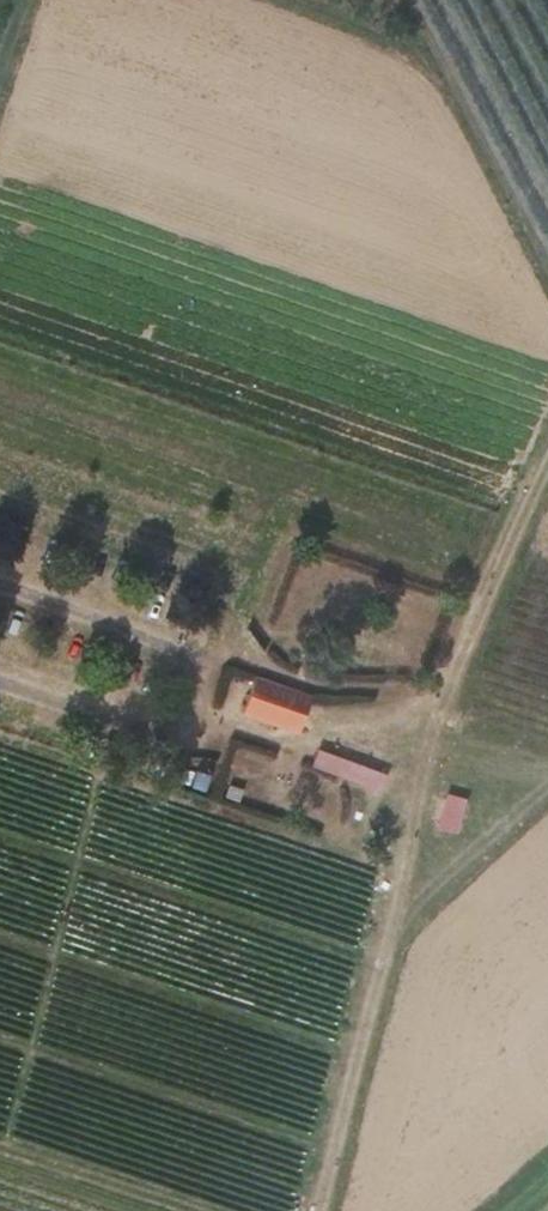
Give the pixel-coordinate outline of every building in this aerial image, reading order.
[(310,698),(254,679),(242,713),(298,736),(310,698)] [(455,833),(463,798),(444,794),(436,829),(455,833)]
